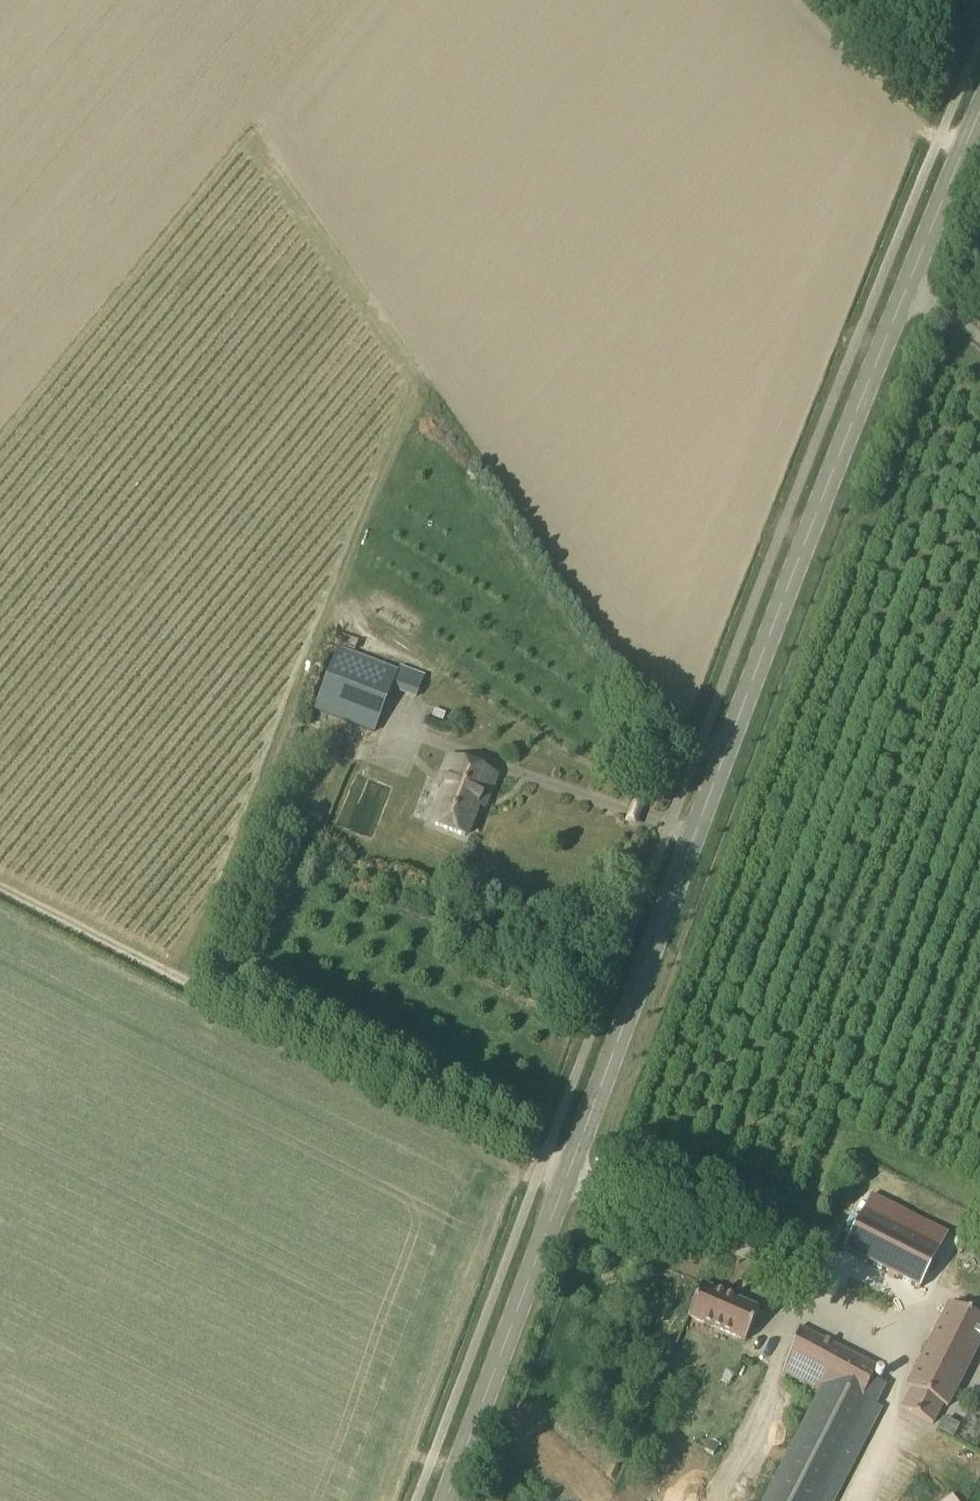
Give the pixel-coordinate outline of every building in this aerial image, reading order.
[(398,671),(354,654),(339,647),(314,710),(373,734),(391,689),(398,671)] [(420,691),(423,673),(403,670),(400,688),(420,691)] [(492,795),(500,775),(450,756),(443,777),(449,779),(432,824),(467,837),(484,792),(492,795)] [(844,1198),(827,1238),(906,1272),(923,1232),(844,1198)] [(745,1342),(751,1328),(759,1310),(702,1284),(688,1316),(745,1342)] [(902,1408),(933,1424),(943,1405),(948,1407),(979,1344),(979,1319),(950,1304),(907,1387),(912,1389),(902,1408)] [(873,1378),(878,1367),(800,1327),(783,1372),(817,1391),(761,1500),(817,1500),(868,1400),(877,1404),(886,1385),(873,1378)]
